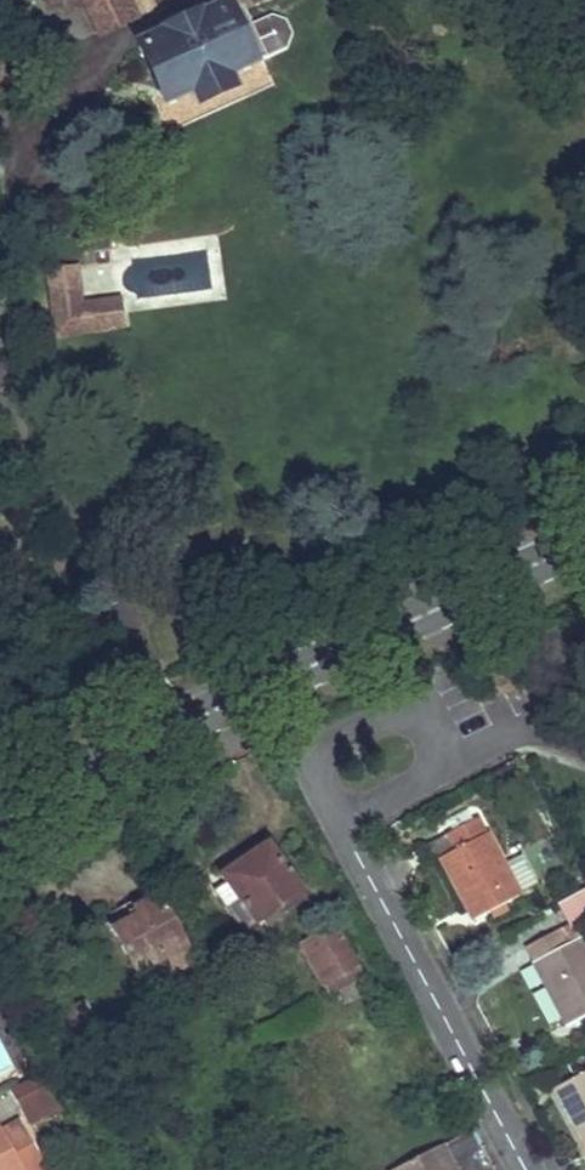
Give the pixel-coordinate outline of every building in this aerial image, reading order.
[(78,42),(132,14),(126,0),(57,0),(78,42)] [(229,9),(220,13),(217,8),(203,17),(203,19),(146,47),(171,100),(194,89),(198,98),(233,81),(230,74),(256,62),(237,22),(247,18),(251,13),(246,5),(256,0),(224,0),(229,9)] [(62,299),(67,337),(126,329),(121,291),(62,299)] [(503,905),(518,897),(485,834),(477,819),(445,835),(453,851),(439,859),(472,921),(487,913),(503,905)] [(278,908),(299,893),(266,846),(221,876),(237,898),(224,907),(241,932),(254,924),(255,924),(261,920),(266,926),(283,915),(278,908)] [(523,892),(536,886),(523,857),(510,863),(523,892)] [(584,917),(584,889),(557,904),(568,925),(571,924),(584,917)] [(156,898),(108,924),(141,986),(189,960),(156,898)] [(491,921),(507,912),(503,905),(487,913),(491,921)] [(584,1017),(584,951),(571,924),(568,925),(524,948),(566,1027),(584,1017)] [(333,928),(298,947),(320,985),(329,979),(336,991),(361,977),(333,928)] [(336,991),(329,979),(320,985),(326,996),(336,991)] [(28,1124),(57,1107),(38,1073),(8,1089),(28,1124)] [(555,1089),(584,1142),(584,1141),(584,1073),(555,1089)] [(16,1157),(31,1148),(18,1123),(2,1131),(0,1128),(0,1169),(23,1169),(16,1157)] [(402,1167),(404,1169),(444,1169),(450,1165),(441,1146),(402,1167)] [(16,1157),(23,1169),(44,1169),(31,1148),(16,1157)]
